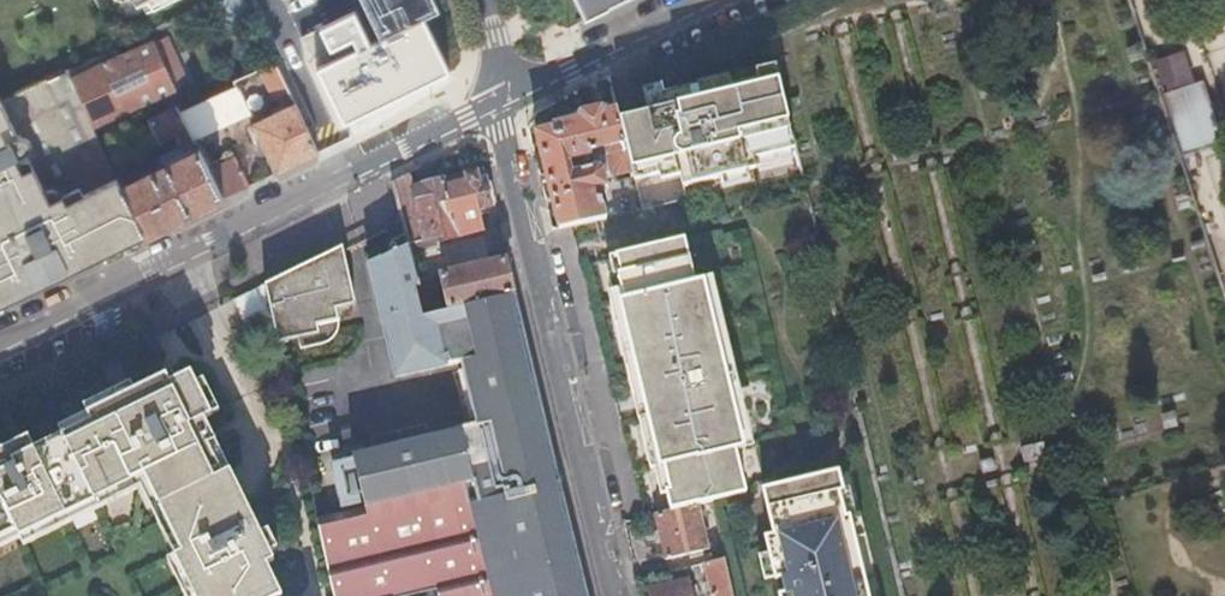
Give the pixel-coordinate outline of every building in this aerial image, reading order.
[(211,3),(222,25),(244,14),(237,0),(217,0),(211,3)] [(381,38),(424,17),(439,10),(434,0),(363,0),(381,38)] [(583,21),(603,11),(627,0),(573,0),(583,21)] [(449,70),(424,17),(381,38),(320,68),(345,120),(382,103),(448,71),(449,70)] [(124,55),(74,78),(94,124),(180,84),(160,38),(124,55)] [(1176,53),(1159,58),(1168,85),(1185,79),(1176,53)] [(290,90),(276,62),(262,68),(276,96),(290,90)] [(94,124),(74,78),(70,68),(1,101),(0,101),(0,307),(38,288),(146,235),(121,184),(94,124)] [(772,161),(789,156),(768,72),(712,86),(711,83),(683,90),(679,91),(680,93),(647,102),(633,106),(636,119),(631,120),(630,119),(615,122),(615,124),(601,127),(614,180),(616,191),(642,185),(643,190),(663,186),(666,196),(701,187),(707,186),(730,180),(737,179),(735,170),(772,161)] [(1203,78),(1164,91),(1183,149),(1222,137),(1203,78)] [(191,133),(194,139),(249,113),(236,84),(180,110),(191,133)] [(276,172),(319,150),(296,103),(253,123),(276,172)] [(191,133),(180,110),(178,105),(171,110),(175,120),(171,122),(179,139),(191,133)] [(525,173),(541,238),(587,227),(580,197),(588,195),(584,178),(578,175),(565,178),(564,173),(573,170),(571,159),(585,156),(591,180),(597,184),(614,180),(601,127),(600,121),(601,120),(600,118),(586,121),(586,120),(585,119),(584,118),(583,117),(582,117),(581,116),(580,116),(579,116),(578,116),(564,120),(563,120),(562,121),(561,121),(561,122),(560,123),(560,124),(560,125),(560,126),(560,127),(536,133),(537,136),(517,140),(525,173)] [(194,139),(150,160),(154,168),(198,148),(194,139)] [(121,184),(146,235),(222,198),(209,170),(198,148),(154,168),(150,160),(134,167),(138,176),(121,184)] [(209,170),(222,198),(250,184),(237,157),(209,170)] [(775,170),(772,161),(735,170),(737,179),(775,170)] [(411,172),(395,180),(406,224),(410,241),(411,247),(482,229),(477,208),(491,204),(486,185),(483,171),(414,188),(411,172)] [(707,186),(701,187),(704,197),(709,195),(732,190),(730,180),(707,186)] [(703,504),(711,502),(746,494),(736,451),(745,449),(733,399),(728,378),(724,360),(719,338),(711,306),(707,286),(706,285),(706,282),(698,284),(687,239),(651,247),(612,256),(616,274),(617,277),(621,276),(625,293),(627,300),(623,301),(628,323),(631,336),(637,365),(639,371),(642,371),(647,392),(644,393),(645,396),(647,396),(651,414),(649,415),(649,417),(654,438),(656,445),(661,466),(665,465),(671,490),(667,491),(668,494),(671,511),(698,505),(703,504)] [(397,376),(440,366),(427,314),(419,279),(411,247),(410,241),(369,262),(391,350),(397,376)] [(326,250),(327,254),(339,303),(352,300),(342,254),(340,243),(326,250)] [(327,254),(265,283),(277,335),(337,320),(343,319),(339,303),(327,254)] [(490,262),(441,274),(449,309),(514,293),(505,258),(501,259),(500,255),(489,258),(490,262)] [(427,314),(449,309),(441,274),(419,279),(427,314)] [(716,283),(706,285),(707,286),(711,306),(721,304),(716,283)] [(474,503),(559,483),(514,293),(449,309),(427,314),(440,366),(462,361),(464,369),(459,371),(470,418),(475,417),(477,426),(457,430),(471,487),(474,503)] [(337,320),(277,335),(278,340),(297,336),(300,346),(321,342),(325,340),(328,338),(331,335),(334,332),(335,328),(337,324),(337,320)] [(719,338),(724,360),(734,358),(729,336),(719,338)] [(13,529),(17,536),(144,478),(181,553),(175,557),(194,595),(279,595),(283,594),(268,562),(274,559),(249,508),(241,492),(229,468),(204,417),(211,414),(190,371),(169,381),(165,374),(129,391),(132,399),(33,446),(27,434),(0,447),(0,535),(13,529)] [(728,378),(733,399),(743,397),(738,376),(728,378)] [(457,430),(356,454),(357,460),(368,505),(369,511),(471,487),(457,430)] [(368,505),(357,460),(334,465),(344,511),(368,505)] [(850,515),(846,516),(840,491),(844,490),(844,489),(839,470),(763,488),(767,507),(774,534),(765,536),(775,578),(781,576),(785,592),(780,593),(781,595),(870,595),(850,515)] [(559,483),(474,503),(496,595),(585,595),(559,483)] [(474,503),(471,487),(369,511),(371,518),(318,530),(333,595),(418,595),(440,591),(441,595),(496,595),(474,503)] [(709,549),(698,505),(671,511),(657,514),(656,515),(667,559),(709,549)] [(724,558),(704,563),(712,595),(733,595),(724,558)] [(699,592),(693,593),(690,578),(649,587),(651,595),(700,595),(699,592)]
